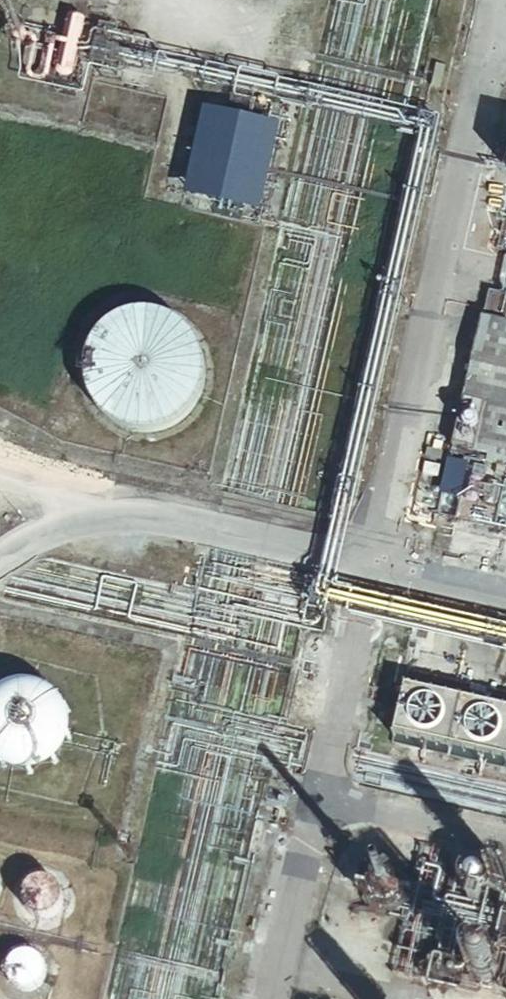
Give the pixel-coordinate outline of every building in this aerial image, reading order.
[(282,129),(207,112),(186,198),(261,216),(282,129)] [(493,297),(487,322),(483,321),(453,449),(489,457),(487,466),(505,471),(505,300),(493,297)] [(198,386),(199,379),(200,371),(199,364),(198,356),(196,349),(193,342),(188,335),(184,329),(178,324),(172,319),(165,316),(158,313),(151,311),(143,310),(136,310),(128,311),(121,312),(114,315),(107,319),(100,323),(95,329),(90,334),(86,341),(82,348),(80,355),(79,362),(78,370),(79,378),(80,385),(82,392),(85,399),(90,406),(94,412),(100,417),(106,422),(112,425),(120,428),(127,430),(135,431),(142,431),(150,430),(157,429),(164,426),(171,422),(177,418),(183,413),(188,407),(192,400),(196,393),(198,386)] [(457,501),(465,464),(447,460),(440,497),(457,501)] [(76,735),(77,729),(76,723),(75,717),(73,711),(71,705),(67,700),(63,695),(59,691),(54,687),(49,684),(43,682),(37,680),(31,679),(24,679),(18,680),(12,681),(6,684),(1,687),(0,687),(0,770),(5,773),(11,776),(17,777),(23,778),(30,778),(36,777),(42,776),(48,774),(53,771),(58,767),(63,763),(67,758),(70,753),(73,748),(75,741),(76,735)] [(439,728),(441,723),(441,718),(440,714),(438,709),(435,706),(431,703),(427,701),(422,700),(418,701),(413,703),(409,705),(406,709),(405,713),(403,718),(404,722),(405,727),(408,731),(411,734),(415,737),(420,738),(425,738),(429,737),(433,734),(437,731),(439,728)] [(496,741),(497,737),(497,732),(497,727),(495,723),(492,719),(488,717),(483,715),(479,714),(474,715),(470,716),(466,719),(463,723),(461,727),(460,732),(460,736),(462,741),(464,745),(467,748),(472,750),(476,752),(481,752),(485,750),(490,748),(493,745),(496,741)] [(485,886),(486,882),(485,879),(483,876),(480,874),(477,873),(473,873),(470,875),(467,877),(466,881),(466,885),(468,888),(470,890),(473,892),(477,892),(481,891),(483,889),(485,886)] [(504,881),(501,883),(499,886),(498,889),(498,893),(500,896),(502,898),(505,900),(505,881),(504,881)] [(60,910),(62,906),(62,901),(61,897),(59,892),(56,888),(52,886),(48,884),(43,883),(39,884),(35,885),(30,888),(28,892),(25,896),(25,901),(25,906),(26,910),(29,914),(32,917),(36,919),(41,921),(46,921),(50,920),(54,917),(57,914),(60,910)] [(403,901),(403,897),(402,894),(401,891),(398,888),(395,886),(392,884),(389,884),(385,884),(381,886),(379,887),(376,890),(375,893),(374,897),(374,901),(375,905),(377,908),(380,910),(383,912),(386,913),(390,913),(393,912),(397,910),(399,908),(401,904),(403,901)] [(42,984),(44,979),(44,974),(43,970),(41,966),(38,962),(35,959),(30,957),(25,957),(21,957),(16,959),(13,962),(10,965),(8,969),(7,974),(7,979),(8,983),(11,987),(14,991),(18,993),(23,994),(28,994),(32,993),(36,991),(40,987),(42,984)]
